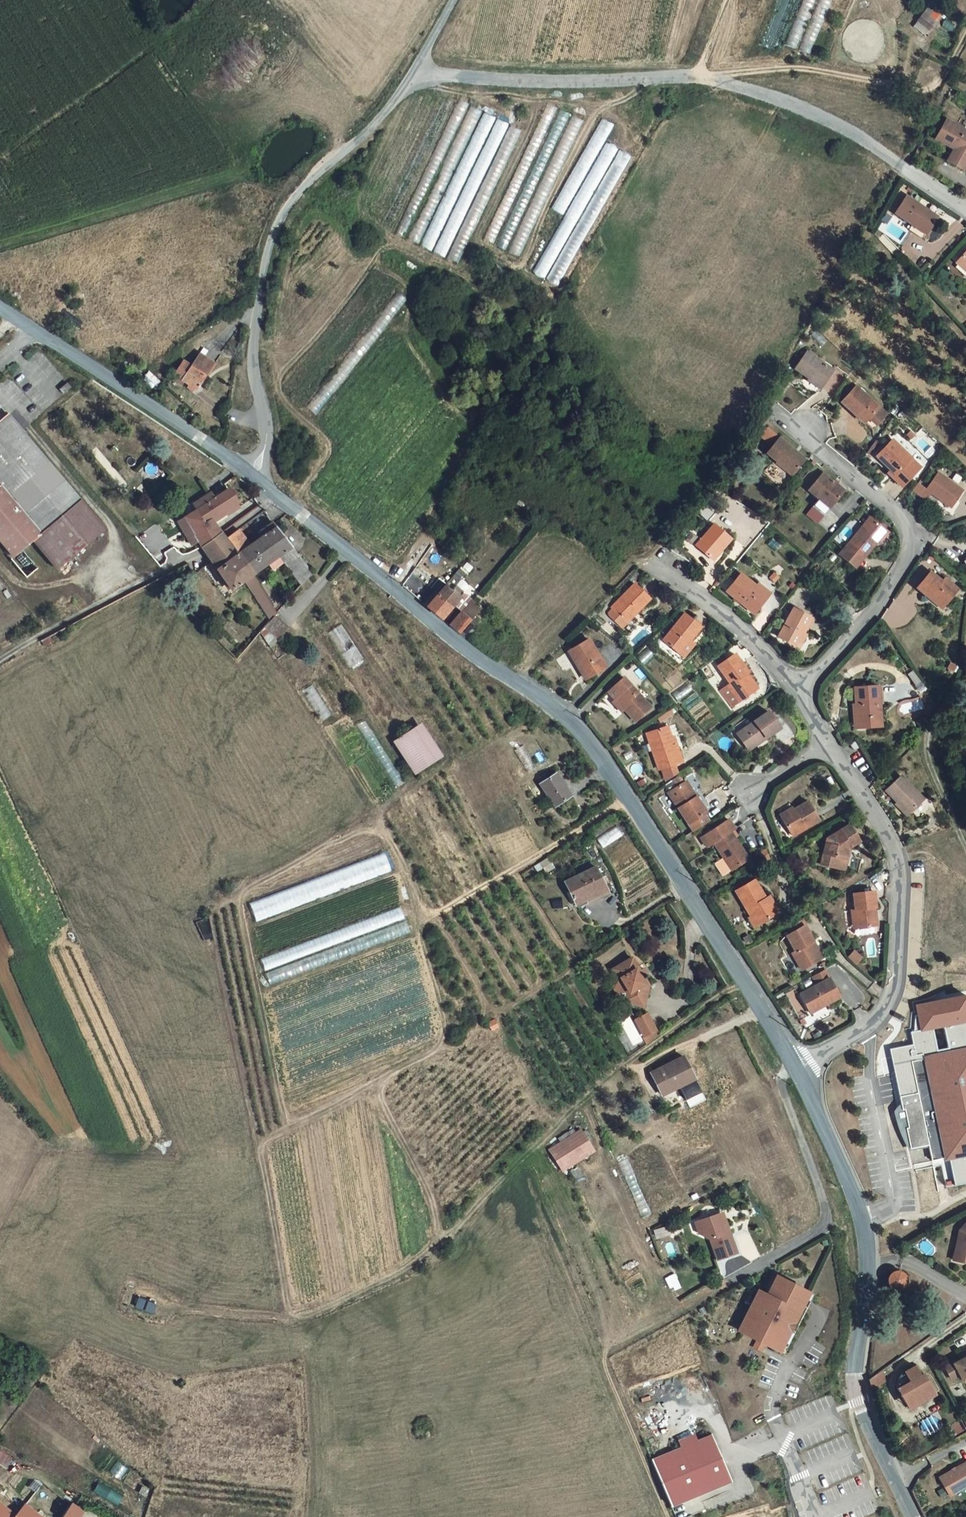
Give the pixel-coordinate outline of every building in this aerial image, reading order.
[(797,49),(816,0),(804,0),(786,45),(797,49)] [(799,54),(810,57),(832,0),(820,0),(799,54)] [(930,5),(913,27),(926,35),(942,14),(930,5)] [(522,130),(461,99),(398,229),(408,233),(406,238),(456,262),(522,130)] [(484,241),(519,257),(582,120),(548,106),(484,241)] [(962,138),(965,132),(965,128),(949,118),(942,130),(947,133),(942,141),(955,149),(949,159),(965,169),(965,140),(962,138)] [(552,208),(563,215),(615,125),(603,119),(552,208)] [(937,138),(942,141),(947,133),(942,130),(937,138)] [(608,143),(534,272),(557,285),(632,156),(608,143)] [(928,232),(938,215),(908,195),(898,211),(913,222),(928,232)] [(925,237),(928,232),(913,222),(910,228),(925,237)] [(8,284),(0,279),(0,290),(3,292),(8,284)] [(207,376),(216,361),(202,352),(193,366),(207,376)] [(819,387),(831,371),(805,353),(793,370),(819,387)] [(184,379),(193,366),(185,360),(173,377),(181,383),(184,379)] [(199,388),(207,376),(193,366),(184,379),(199,388)] [(867,422),(874,410),(848,395),(847,395),(837,412),(863,428),(867,422)] [(874,410),(867,422),(875,427),(882,415),(874,410)] [(103,527),(8,416),(4,420),(0,415),(0,544),(13,558),(32,542),(54,568),(103,527)] [(789,475),(801,460),(777,440),(776,439),(776,438),(764,428),(760,429),(755,435),(769,447),(763,454),(789,476),(789,475)] [(896,488),(913,475),(904,464),(906,462),(891,443),(875,457),(891,477),(888,479),(896,488)] [(818,518),(840,493),(820,476),(805,494),(815,503),(809,510),(818,518)] [(925,496),(915,489),(909,497),(923,505),(927,499),(944,508),(944,507),(951,511),(960,495),(935,479),(925,496)] [(203,523),(210,518),(223,510),(227,517),(239,508),(226,489),(195,510),(203,523)] [(243,508),(248,513),(257,505),(253,500),(243,508)] [(200,547),(221,533),(210,518),(203,523),(195,510),(184,518),(200,547)] [(860,556),(879,531),(862,518),(843,544),(833,557),(850,570),(860,556)] [(301,587),(312,574),(274,523),(272,521),(260,531),(278,557),(301,587)] [(709,564),(728,542),(710,527),(691,548),(709,564)] [(234,551),(248,540),(240,530),(226,540),(234,551)] [(278,557),(260,531),(248,540),(234,551),(233,551),(252,577),(278,557)] [(205,554),(211,563),(232,591),(252,577),(233,551),(234,551),(226,540),(224,536),(221,533),(200,547),(205,554)] [(746,614),(759,599),(748,590),(750,587),(735,574),(720,592),(746,614)] [(938,608),(951,593),(940,584),(938,585),(926,575),(912,591),(924,601),(926,597),(938,608)] [(258,581),(249,586),(265,620),(275,615),(258,581)] [(461,597),(447,585),(439,594),(437,596),(451,608),(453,607),(461,597)] [(635,612),(647,601),(634,587),(604,613),(616,626),(634,610),(635,612)] [(435,591),(424,604),(441,619),(451,608),(437,596),(439,594),(435,591)] [(474,604),(469,600),(459,612),(470,622),(479,608),(474,604)] [(790,649),(806,619),(788,610),(773,641),(790,649)] [(448,625),(459,633),(469,623),(470,622),(459,612),(448,625)] [(273,619),(264,630),(278,641),(287,631),(273,619)] [(685,647),(697,633),(682,620),(661,645),(675,656),(683,646),(685,647)] [(469,623),(459,633),(465,639),(474,628),(469,623)] [(340,624),(327,633),(349,668),(362,659),(340,624)] [(585,678),(602,669),(587,641),(568,650),(573,661),(575,660),(585,678)] [(734,706),(751,694),(738,677),(742,674),(730,659),(713,670),(725,686),(722,689),(734,706)] [(312,685),(301,692),(320,722),(331,715),(312,685)] [(627,727),(642,713),(616,685),(602,699),(627,727)] [(734,706),(722,689),(715,694),(726,711),(734,706)] [(876,691),(853,693),(856,731),(869,730),(868,721),(878,720),(876,691)] [(931,705),(923,707),(922,699),(903,703),(905,714),(932,708),(931,705)] [(764,740),(778,731),(766,715),(735,738),(743,749),(757,740),(756,738),(760,735),(764,740)] [(436,765),(443,760),(421,729),(414,734),(436,765)] [(672,767),(678,765),(675,758),(670,756),(666,744),(669,742),(665,731),(644,739),(656,773),(659,772),(672,767)] [(418,777),(436,765),(414,734),(395,746),(418,777)] [(672,767),(659,772),(663,785),(675,777),(672,767)] [(554,808),(569,797),(554,775),(539,785),(554,808)] [(679,781),(675,777),(663,785),(666,790),(679,781)] [(908,818),(923,802),(900,781),(885,795),(908,818)] [(666,795),(690,832),(706,822),(701,815),(702,813),(692,798),(691,799),(681,785),(666,795)] [(791,837),(818,821),(807,805),(792,814),(791,812),(779,819),(791,837)] [(728,873),(745,862),(727,834),(731,831),(725,822),(698,839),(704,849),(710,845),(728,873)] [(601,847),(621,835),(616,826),(595,838),(601,847)] [(849,850),(858,844),(848,828),(824,843),(821,867),(838,870),(840,859),(848,860),(849,850)] [(256,921),(391,870),(385,853),(250,904),(256,921)] [(569,886),(580,908),(608,892),(597,870),(569,886)] [(752,929),(771,919),(765,907),(762,908),(760,905),(763,903),(751,883),(732,894),(752,929)] [(873,908),(871,894),(854,896),(856,913),(853,913),(855,930),(872,927),(870,909),(873,908)] [(269,984),(410,932),(400,907),(261,960),(269,984)] [(33,923),(41,920),(35,908),(28,911),(33,923)] [(204,939),(211,937),(208,921),(197,925),(204,939)] [(799,973),(818,963),(809,948),(812,946),(803,930),(785,940),(793,955),(790,956),(799,973)] [(851,956),(846,962),(853,969),(858,963),(851,956)] [(636,971),(630,961),(610,973),(616,983),(618,982),(626,995),(626,1006),(642,1007),(643,995),(640,989),(642,987),(634,973),(636,971)] [(809,980),(815,990),(827,983),(822,973),(809,980)] [(822,1009),(837,1001),(827,983),(815,990),(799,999),(807,1013),(821,1006),(822,1009)] [(965,1048),(965,1014),(963,997),(914,1007),(915,1017),(911,1017),(910,1032),(907,1033),(909,1045),(894,1049),(897,1065),(889,1066),(896,1098),(914,1093),(907,1062),(965,1048)] [(641,1013),(629,1021),(640,1037),(652,1028),(641,1013)] [(491,1033),(498,1029),(493,1021),(486,1026),(491,1033)] [(652,1028),(640,1037),(643,1042),(655,1033),(652,1028)] [(930,1161),(965,1153),(965,1048),(907,1062),(914,1093),(896,1098),(898,1105),(899,1111),(901,1110),(906,1129),(903,1129),(908,1150),(926,1145),(927,1147),(930,1161)] [(897,1065),(894,1049),(886,1051),(889,1066),(897,1065)] [(674,1088),(691,1080),(681,1058),(648,1075),(657,1094),(672,1086),(674,1088)] [(899,1111),(898,1105),(896,1106),(893,1109),(891,1112),(891,1113),(893,1121),(896,1131),(900,1139),(906,1148),(908,1151),(927,1147),(926,1145),(908,1150),(903,1129),(906,1129),(901,1110),(899,1111)] [(577,1131),(546,1152),(560,1173),(591,1152),(577,1131)] [(930,1161),(931,1168),(940,1166),(945,1188),(965,1183),(965,1153),(930,1161)] [(640,1217),(649,1213),(627,1156),(618,1160),(640,1217)] [(721,1213),(698,1221),(703,1238),(707,1240),(714,1261),(734,1254),(721,1213)] [(698,1221),(693,1223),(697,1235),(703,1238),(698,1221)] [(954,1261),(965,1263),(965,1223),(959,1230),(954,1261)] [(885,1269),(886,1285),(903,1285),(903,1269),(885,1269)] [(740,1329),(736,1336),(778,1358),(810,1299),(773,1280),(763,1298),(758,1295),(754,1302),(751,1301),(736,1327),(740,1329)] [(137,1296),(133,1306),(151,1312),(155,1302),(137,1296)] [(955,1364),(955,1363),(946,1368),(952,1380),(961,1375),(964,1382),(965,1380),(965,1353),(961,1355),(964,1360),(955,1364)] [(899,1389),(910,1409),(935,1394),(931,1388),(923,1375),(921,1376),(916,1367),(906,1373),(911,1382),(899,1389)] [(872,1388),(885,1379),(880,1371),(867,1380),(872,1388)] [(647,1462),(667,1509),(727,1484),(707,1437),(647,1462)] [(7,1468),(12,1457),(0,1450),(0,1464),(7,1468)] [(946,1500),(963,1490),(965,1488),(965,1463),(935,1482),(946,1500)] [(93,1491),(117,1503),(122,1494),(97,1482),(93,1491)] [(64,1516),(81,1516),(85,1510),(73,1503),(64,1516)] [(0,1508),(0,1516),(11,1516),(0,1508)]
